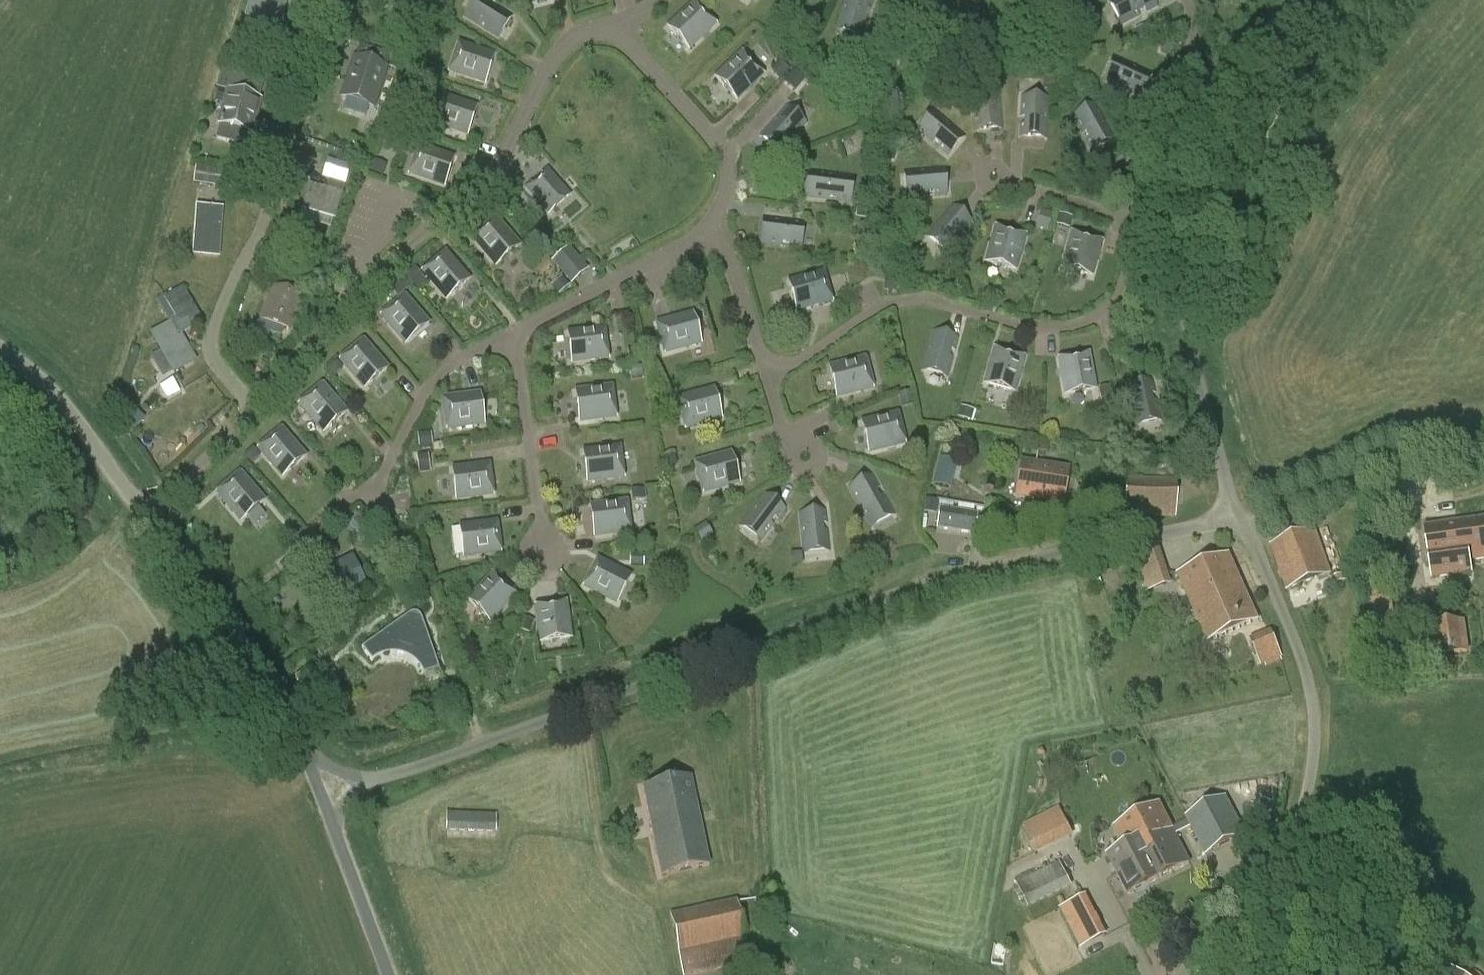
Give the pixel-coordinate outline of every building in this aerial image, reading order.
[(247,16),(278,25),(285,0),(252,0),(247,16)] [(465,16),(498,37),(511,15),(487,0),(475,0),(465,16)] [(860,37),(873,0),(846,0),(837,28),(860,37)] [(1110,2),(1121,24),(1156,6),(1153,0),(1113,0),(1110,2)] [(695,4),(669,29),(689,50),(715,25),(695,4)] [(494,56),(460,45),(450,72),(484,84),(494,56)] [(716,79),(736,100),(762,75),(742,54),(716,79)] [(1115,57),(1105,80),(1140,97),(1150,74),(1115,57)] [(343,97),(374,107),(386,69),(355,59),(343,97)] [(215,91),(226,93),(219,118),(252,127),(261,95),(240,89),(243,77),(220,72),(215,91)] [(998,90),(973,92),(976,130),(1001,128),(998,90)] [(476,108),(442,97),(433,124),(467,136),(476,108)] [(1022,97),(1020,136),(1045,137),(1047,99),(1022,97)] [(1114,138),(1095,104),(1073,116),(1092,150),(1114,138)] [(805,124),(786,107),(761,136),(780,153),(805,124)] [(934,111),(917,130),(947,155),(963,136),(934,111)] [(410,175),(444,187),(453,159),(419,148),(410,175)] [(344,181),(347,163),(323,159),(320,178),(344,181)] [(240,175),(196,168),(193,184),(238,191),(240,175)] [(905,172),(907,197),(945,194),(943,169),(905,172)] [(548,170),(526,189),(548,215),(570,196),(548,170)] [(806,196),(849,202),(853,177),(809,171),(806,196)] [(326,190),(312,186),(305,210),(333,218),(343,185),(329,181),(326,190)] [(927,236),(946,252),(971,223),(952,207),(927,236)] [(202,217),(200,238),(195,237),(194,254),(218,256),(221,210),(200,208),(199,217),(202,217)] [(802,222),(764,217),(761,242),(799,247),(802,222)] [(473,238),(489,258),(496,266),(518,247),(495,220),(473,238)] [(996,228),(986,263),(1015,271),(1024,236),(996,228)] [(1063,269),(1091,277),(1100,242),(1072,234),(1063,269)] [(551,262),(571,285),(588,270),(569,247),(551,262)] [(423,272),(447,299),(469,281),(445,253),(423,272)] [(317,271),(288,261),(280,283),(301,290),(306,276),(314,279),(317,271)] [(789,283),(797,311),(831,302),(823,274),(789,283)] [(179,333),(201,320),(183,290),(167,299),(179,321),(155,335),(175,369),(194,358),(179,333)] [(265,321),(288,329),(298,300),(275,292),(265,321)] [(404,298),(382,317),(406,344),(428,325),(404,298)] [(657,324),(665,352),(700,342),(692,314),(657,324)] [(608,358),(604,329),(568,334),(572,363),(608,358)] [(922,370),(947,377),(957,339),(933,333),(922,370)] [(1142,348),(1140,338),(1130,339),(1132,349),(1142,348)] [(341,361),(364,388),(386,369),(363,342),(341,361)] [(995,350),(985,385),(1013,393),(1023,358),(995,350)] [(1095,390),(1088,355),(1060,360),(1066,395),(1095,390)] [(865,360),(830,369),(837,397),(872,388),(865,360)] [(1127,388),(1136,425),(1160,420),(1152,382),(1127,388)] [(322,386),(300,405),(324,433),(346,414),(322,386)] [(615,417),(612,388),(576,393),(580,422),(615,417)] [(721,418),(713,390),(678,400),(686,428),(721,418)] [(444,400),(447,429),(483,424),(479,396),(444,400)] [(897,415),(862,424),(869,452),(904,443),(897,415)] [(259,450),(283,477),(305,458),(281,431),(259,450)] [(584,453),(588,482),(623,477),(620,448),(584,453)] [(420,471),(429,470),(427,453),(417,454),(420,471)] [(731,455),(696,465),(703,493),(738,483),(731,455)] [(943,457),(935,485),(951,489),(958,461),(943,457)] [(1022,463),(1017,496),(1063,503),(1068,470),(1022,463)] [(489,466),(453,471),(457,499),(492,495),(489,466)] [(218,494),(242,521),(264,502),(240,475),(218,494)] [(872,477),(850,489),(871,527),(893,515),(872,477)] [(1125,515),(1176,517),(1175,478),(1125,477),(1125,515)] [(741,526),(761,541),(785,510),(764,495),(741,526)] [(591,508),(595,536),(630,532),(627,503),(591,508)] [(941,509),(938,529),(974,534),(976,515),(941,509)] [(799,514),(803,553),(828,550),(824,512),(799,514)] [(1433,577),(1472,572),(1470,560),(1483,558),(1483,520),(1426,528),(1433,577)] [(500,552),(496,523),(460,528),(464,557),(500,552)] [(1271,544),(1287,590),(1331,574),(1315,530),(1271,544)] [(1164,587),(1162,582),(1152,549),(1135,555),(1147,593),(1164,587)] [(1230,554),(1179,576),(1208,643),(1259,621),(1230,554)] [(335,602),(344,597),(348,605),(362,599),(358,590),(368,585),(353,555),(320,572),(335,602)] [(585,587),(617,603),(630,578),(598,561),(585,587)] [(493,575),(468,601),(489,621),(514,595),(493,575)] [(565,603),(537,607),(541,643),(570,639),(565,603)] [(420,668),(436,663),(428,637),(424,627),(424,626),(423,626),(423,625),(422,625),(405,619),(404,619),(403,619),(403,620),(402,620),(399,622),(362,649),(371,663),(372,662),(394,647),(394,646),(395,646),(396,646),(397,646),(398,646),(413,651),(414,651),(414,652),(415,652),(415,653),(420,668)] [(1430,625),(1434,657),(1469,652),(1465,621),(1430,625)] [(1266,664),(1281,657),(1283,656),(1271,630),(1250,639),(1262,666),(1266,664)] [(643,789),(662,877),(710,866),(691,779),(643,789)] [(1186,817),(1205,855),(1245,836),(1226,797),(1186,817)] [(1109,853),(1118,871),(1134,863),(1133,861),(1156,851),(1151,842),(1173,830),(1160,804),(1116,826),(1127,846),(1109,853)] [(1023,830),(1035,854),(1073,835),(1061,811),(1023,830)] [(447,831),(496,832),(496,816),(447,814),(447,831)] [(1134,863),(1118,871),(1128,893),(1189,863),(1173,830),(1151,842),(1156,851),(1133,861),(1134,863)] [(1072,886),(1060,861),(1017,883),(1029,908),(1072,886)] [(1063,906),(1083,946),(1105,936),(1084,896),(1063,906)] [(737,905),(737,901),(670,915),(683,974),(698,974),(750,964),(745,939),(763,934),(755,901),(737,905)] [(1439,952),(1426,974),(1477,974),(1439,952)]
